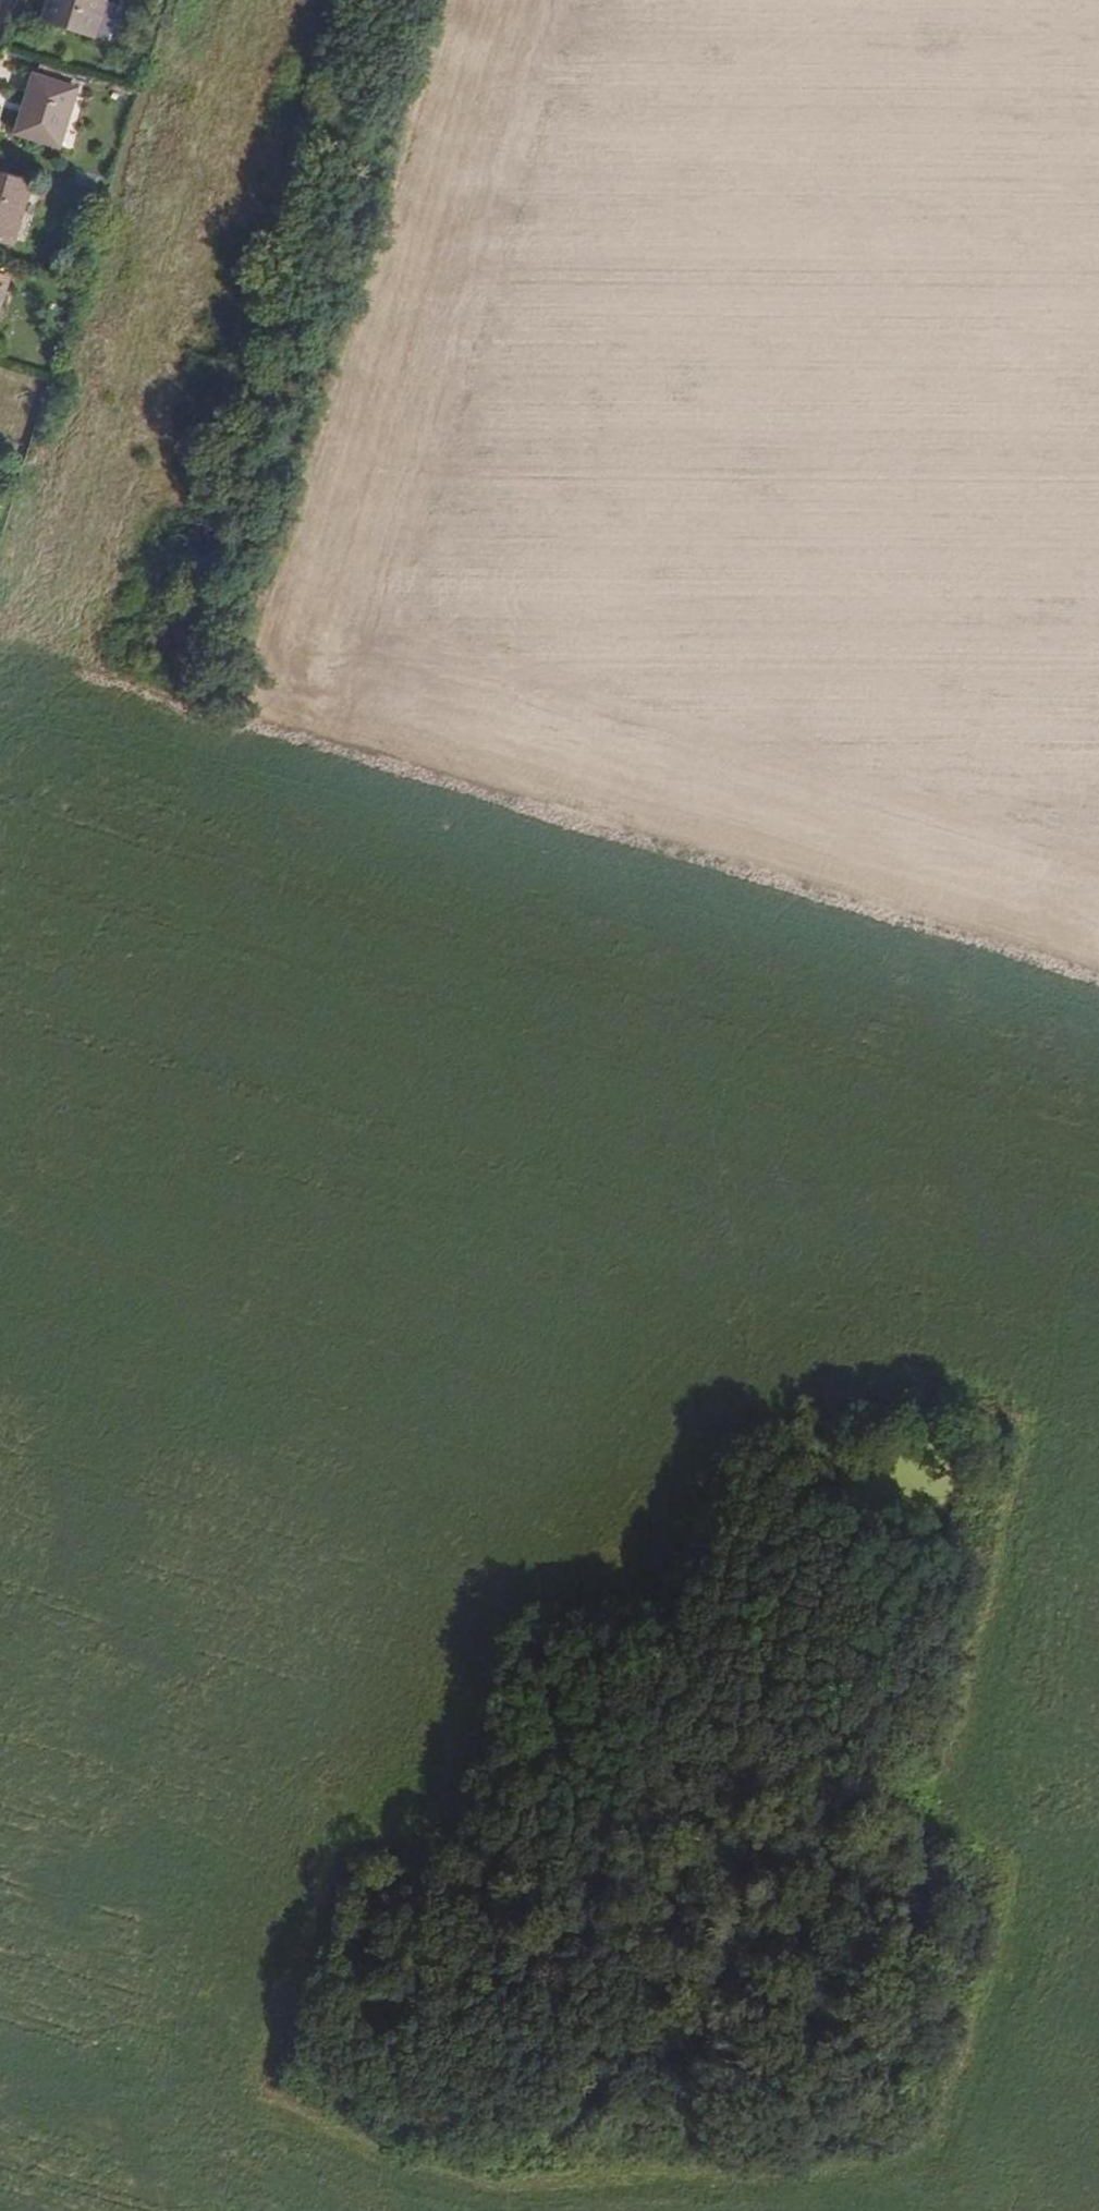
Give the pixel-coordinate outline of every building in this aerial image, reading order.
[(42,21),(110,42),(121,6),(106,1),(106,0),(49,0),(42,21)] [(59,147),(77,89),(35,76),(17,134),(59,147)] [(31,183),(0,174),(0,242),(12,246),(31,183)] [(0,276),(0,305),(8,278),(0,276)]
